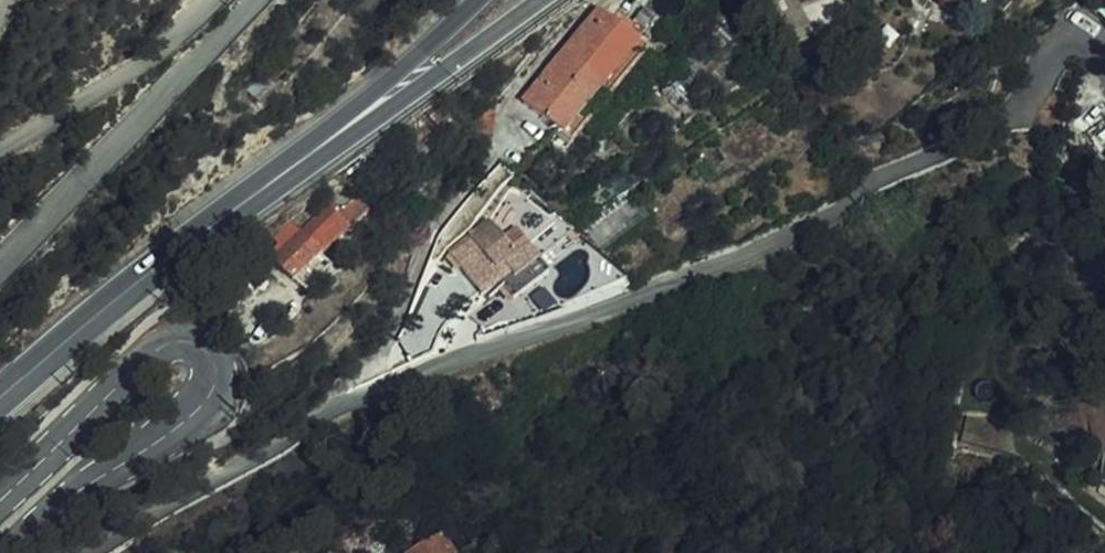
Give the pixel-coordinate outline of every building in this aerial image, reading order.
[(642,40),(600,6),(525,100),(566,133),(642,40)] [(651,47),(642,40),(566,133),(575,140),(651,47)] [(292,280),(293,279),(321,254),(373,205),(366,198),(362,201),(347,186),(273,261),(292,280)] [(449,250),(473,288),(488,279),(493,285),(512,273),(516,279),(542,265),(530,244),(513,254),(505,240),(493,221),(449,250)] [(546,262),(570,242),(576,236),(565,225),(536,249),(546,262)] [(521,229),(505,240),(513,254),(530,244),(521,229)] [(576,248),(583,242),(576,236),(570,242),(576,248)] [(321,254),(293,279),(305,292),(333,266),(321,254)] [(488,279),(473,288),(483,302),(505,289),(513,301),(550,277),(542,265),(516,279),(512,273),(493,285),(488,279)] [(440,527),(445,536),(455,552),(469,552),(480,546),(462,515),(440,527)] [(416,542),(407,547),(411,552),(455,552),(445,536),(422,550),(416,542)]
